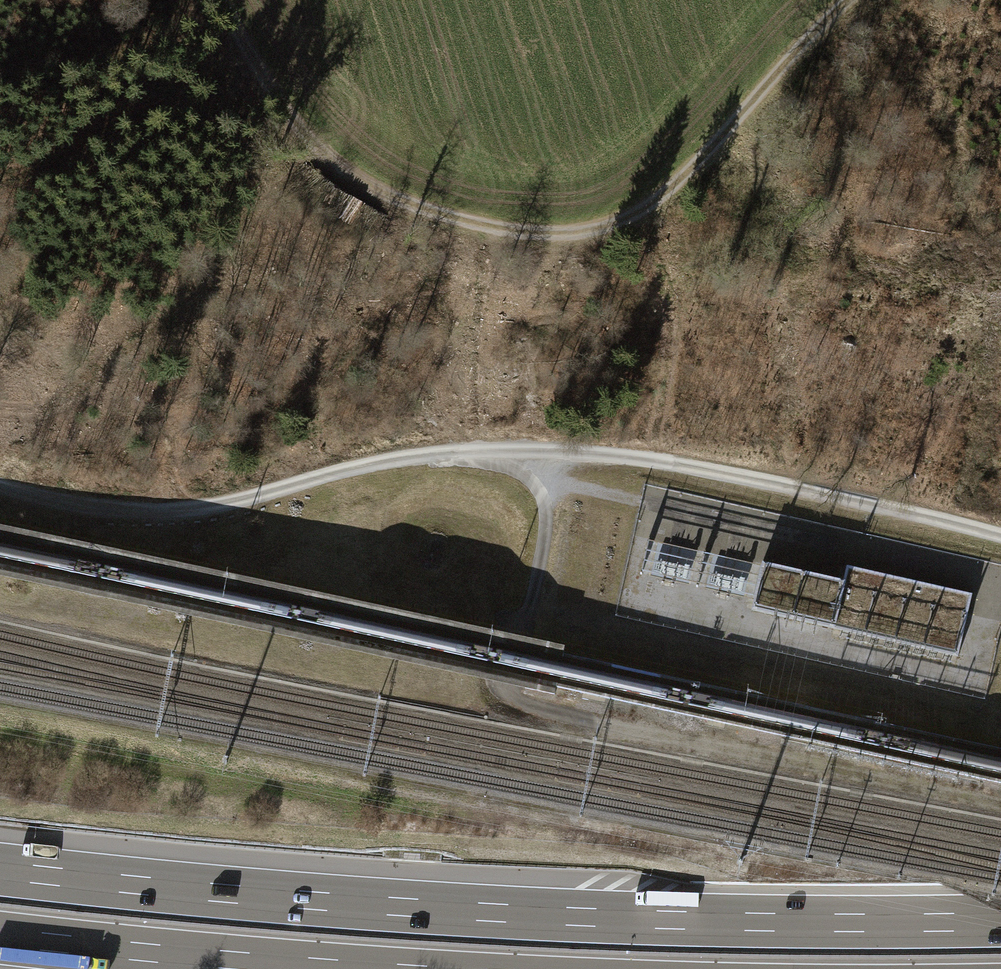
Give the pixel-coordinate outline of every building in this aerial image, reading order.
[(756,571),(748,611),(795,621),(957,656),(970,597),(845,570),(841,589),(756,571)]
